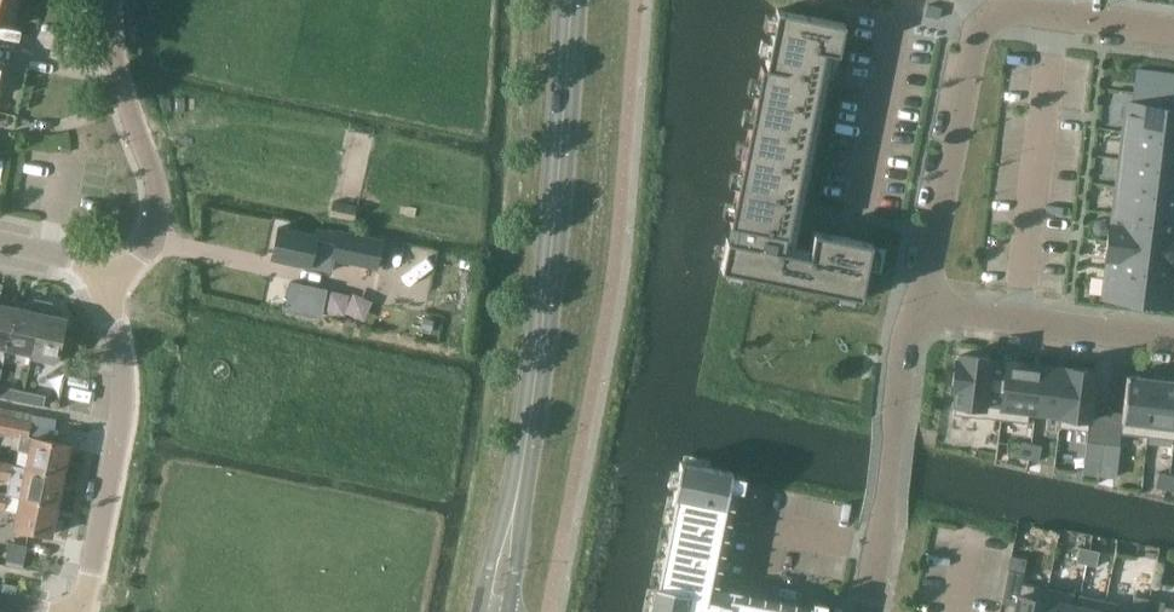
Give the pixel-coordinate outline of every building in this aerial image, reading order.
[(12,28),(18,0),(0,0),(0,25),(12,28)] [(845,23),(777,9),(766,67),(762,66),(721,269),(862,297),(872,243),(814,231),(810,255),(792,251),(832,52),(839,53),(845,23)] [(1165,108),(1173,109),(1173,74),(1136,69),(1132,104),(1161,107),(1165,108)] [(1124,130),(1161,135),(1165,108),(1161,107),(1132,104),(1128,103),(1124,130)] [(1173,137),(1173,109),(1165,108),(1161,135),(1173,137)] [(1124,130),(1121,158),(1158,163),(1161,135),(1124,130)] [(1158,163),(1173,165),(1173,137),(1161,135),(1158,163)] [(1121,158),(1117,186),(1155,190),(1158,163),(1121,158)] [(1155,190),(1173,193),(1173,165),(1158,163),(1155,190)] [(1117,186),(1114,214),(1151,218),(1155,190),(1117,186)] [(1173,221),(1173,193),(1155,190),(1151,218),(1173,221)] [(357,207),(333,202),(331,215),(354,220),(357,207)] [(1109,241),(1148,246),(1151,218),(1114,214),(1113,224),(1111,224),(1109,241)] [(1148,246),(1173,249),(1173,221),(1151,218),(1148,246)] [(334,259),(376,268),(383,240),(339,230),(338,233),(318,229),(316,234),(280,227),(273,258),(331,271),(334,259)] [(1107,269),(1144,274),(1148,246),(1109,241),(1107,258),(1108,258),(1107,269)] [(1173,277),(1173,249),(1148,246),(1144,274),(1173,277)] [(1141,302),(1144,274),(1107,269),(1104,297),(1141,302)] [(1141,302),(1173,305),(1173,277),(1144,274),(1141,302)] [(285,308),(304,312),(309,285),(291,281),(285,308)] [(7,348),(33,354),(44,300),(35,298),(33,309),(16,306),(7,348)] [(44,300),(33,354),(59,359),(68,317),(50,313),(53,302),(44,300)] [(7,348),(16,306),(0,302),(0,347),(7,348)] [(65,334),(59,359),(70,362),(75,336),(65,334)] [(1001,420),(1008,362),(993,360),(990,359),(990,358),(961,354),(960,359),(957,359),(953,388),(956,389),(953,414),(983,418),(983,417),(1001,420)] [(1034,411),(1040,365),(1008,362),(1001,420),(1028,423),(1030,411),(1034,411)] [(1068,369),(1066,369),(1040,365),(1034,411),(1060,415),(1062,415),(1068,369)] [(1060,415),(1059,427),(1088,431),(1087,441),(1103,443),(1107,412),(1091,410),(1096,372),(1066,368),(1066,369),(1068,369),(1062,415),(1060,415)] [(1121,433),(1147,436),(1154,379),(1127,375),(1123,414),(1107,412),(1103,443),(1119,445),(1121,433)] [(1154,379),(1147,436),(1173,440),(1173,381),(1154,379)] [(23,401),(25,391),(0,385),(0,396),(23,401)] [(25,391),(23,401),(45,406),(47,395),(25,391)] [(28,468),(64,475),(70,444),(29,436),(32,422),(0,415),(0,430),(22,435),(19,449),(31,451),(28,468)] [(1032,444),(1022,441),(1019,456),(1029,459),(1032,444)] [(1042,446),(1032,444),(1029,459),(1039,461),(1042,446)] [(11,482),(15,465),(0,462),(0,479),(11,482)] [(651,611),(826,611),(828,603),(814,601),(813,607),(718,587),(737,489),(743,490),(746,477),(737,475),(733,474),(733,473),(681,462),(674,497),(676,497),(658,585),(656,585),(651,611)] [(15,465),(11,482),(9,494),(22,497),(58,504),(64,475),(28,468),(15,465)] [(1170,474),(1160,471),(1156,487),(1166,489),(1170,474)] [(58,504),(22,497),(9,494),(9,495),(0,493),(0,507),(19,511),(15,527),(52,535),(58,504)] [(1076,563),(1087,565),(1090,550),(1079,548),(1076,563)] [(1100,552),(1090,550),(1087,565),(1097,567),(1100,552)] [(1048,589),(1021,583),(1023,573),(1008,570),(1002,601),(1017,604),(1016,611),(1043,611),(1048,589)] [(1043,611),(1076,611),(1079,595),(1075,594),(1048,589),(1043,611)] [(1079,595),(1076,611),(1104,611),(1106,600),(1079,595)] [(1106,600),(1104,611),(1147,611),(1150,598),(1135,595),(1132,605),(1106,600)] [(1164,606),(1165,602),(1150,598),(1147,611),(1173,611),(1173,608),(1164,606)]
